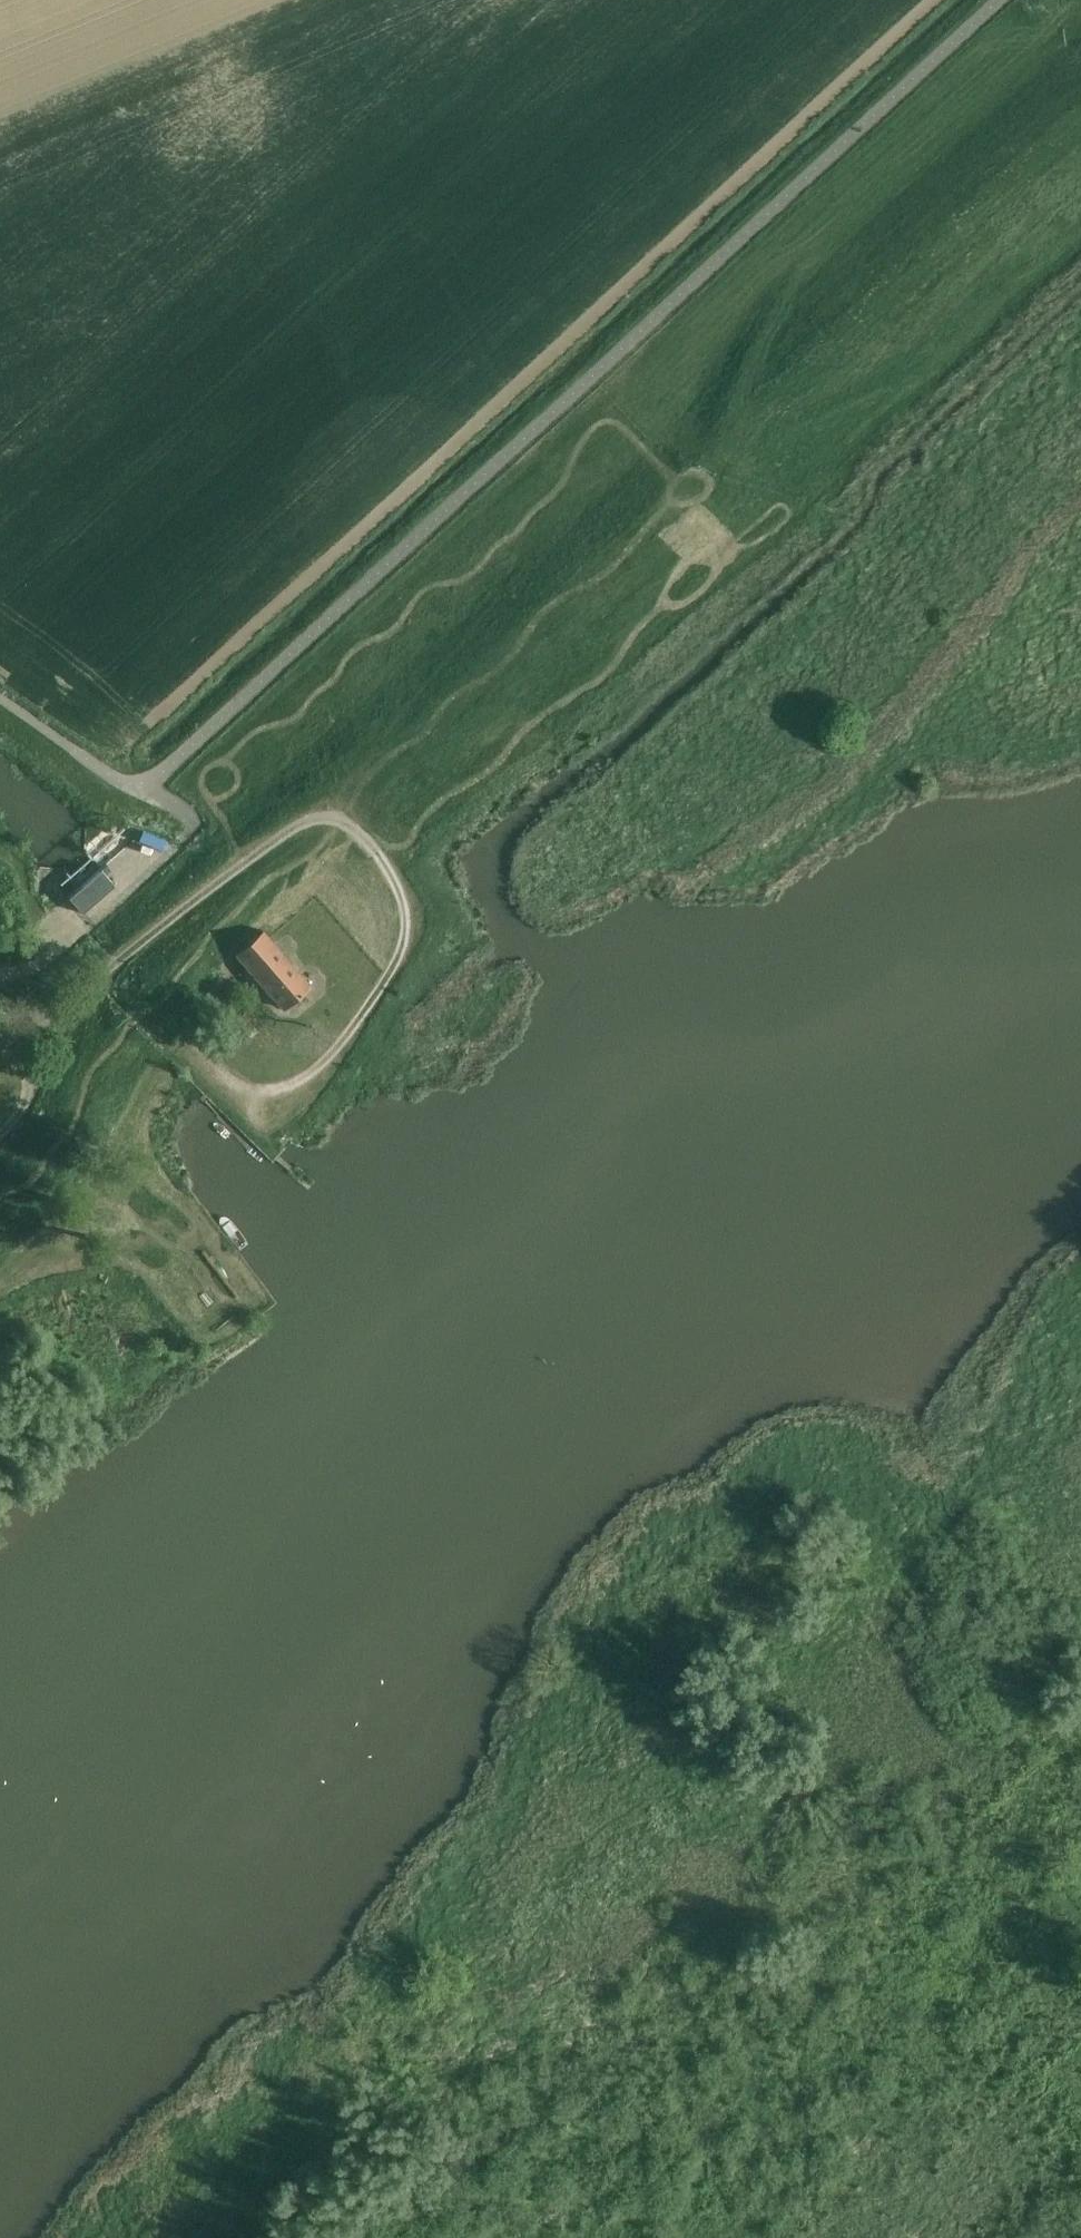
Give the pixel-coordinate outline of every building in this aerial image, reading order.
[(100,870),(98,872),(68,898),(82,914),(114,886),(100,870)] [(262,931),(235,955),(283,1008),(309,985),(262,931)]
